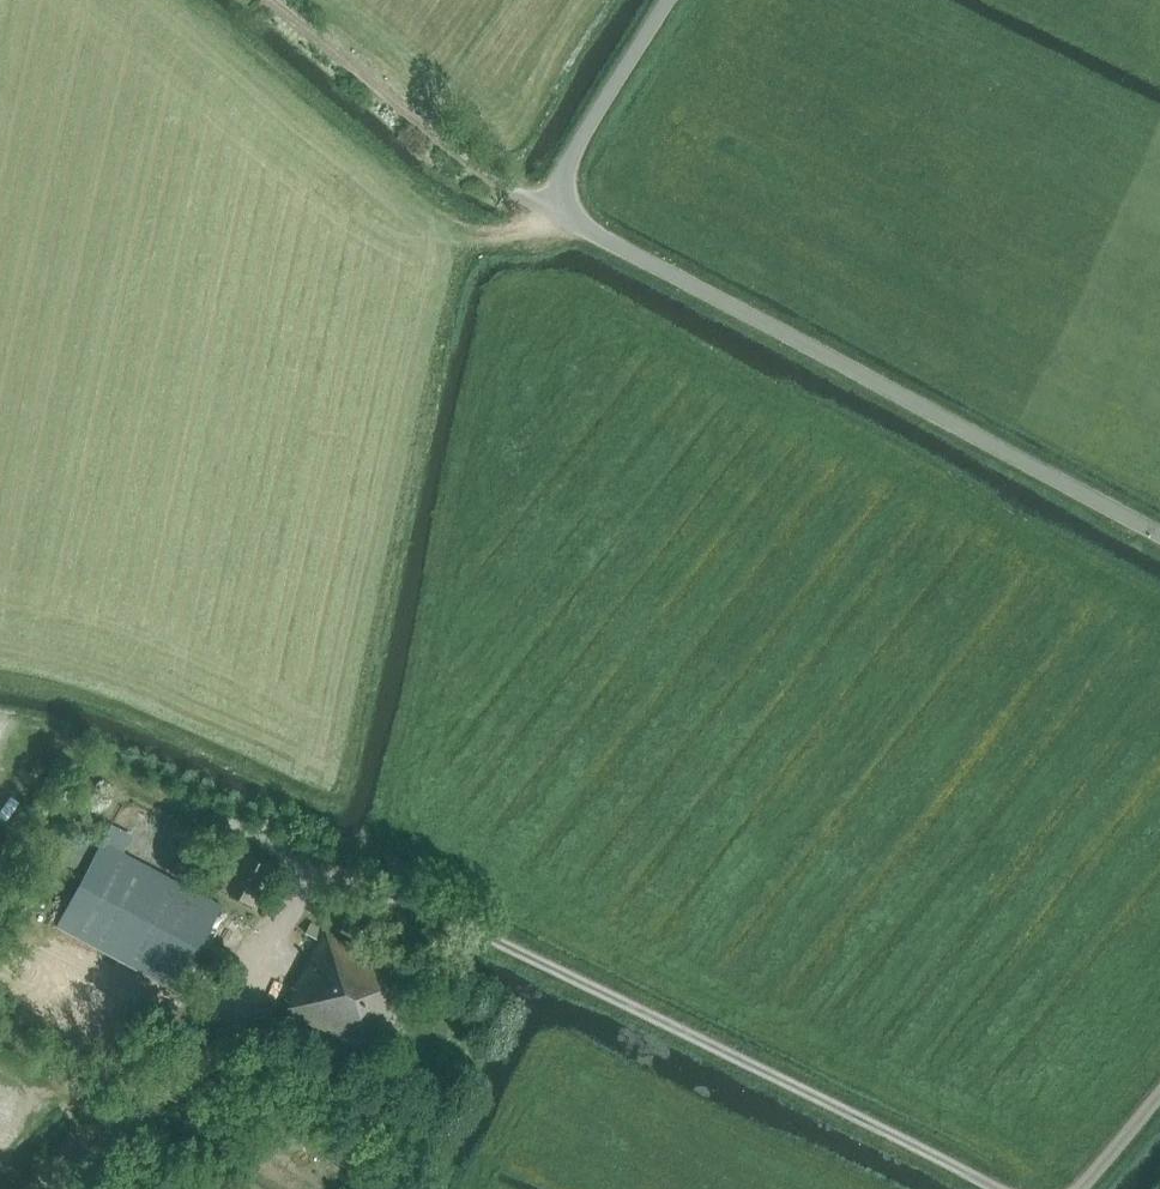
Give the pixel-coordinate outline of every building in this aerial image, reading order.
[(58,925),(176,989),(221,904),(102,841),(58,925)] [(219,890),(248,903),(267,867),(235,852),(219,890)] [(287,1012),(368,1056),(412,974),(328,929),(296,989),(298,991),(287,1012)]
